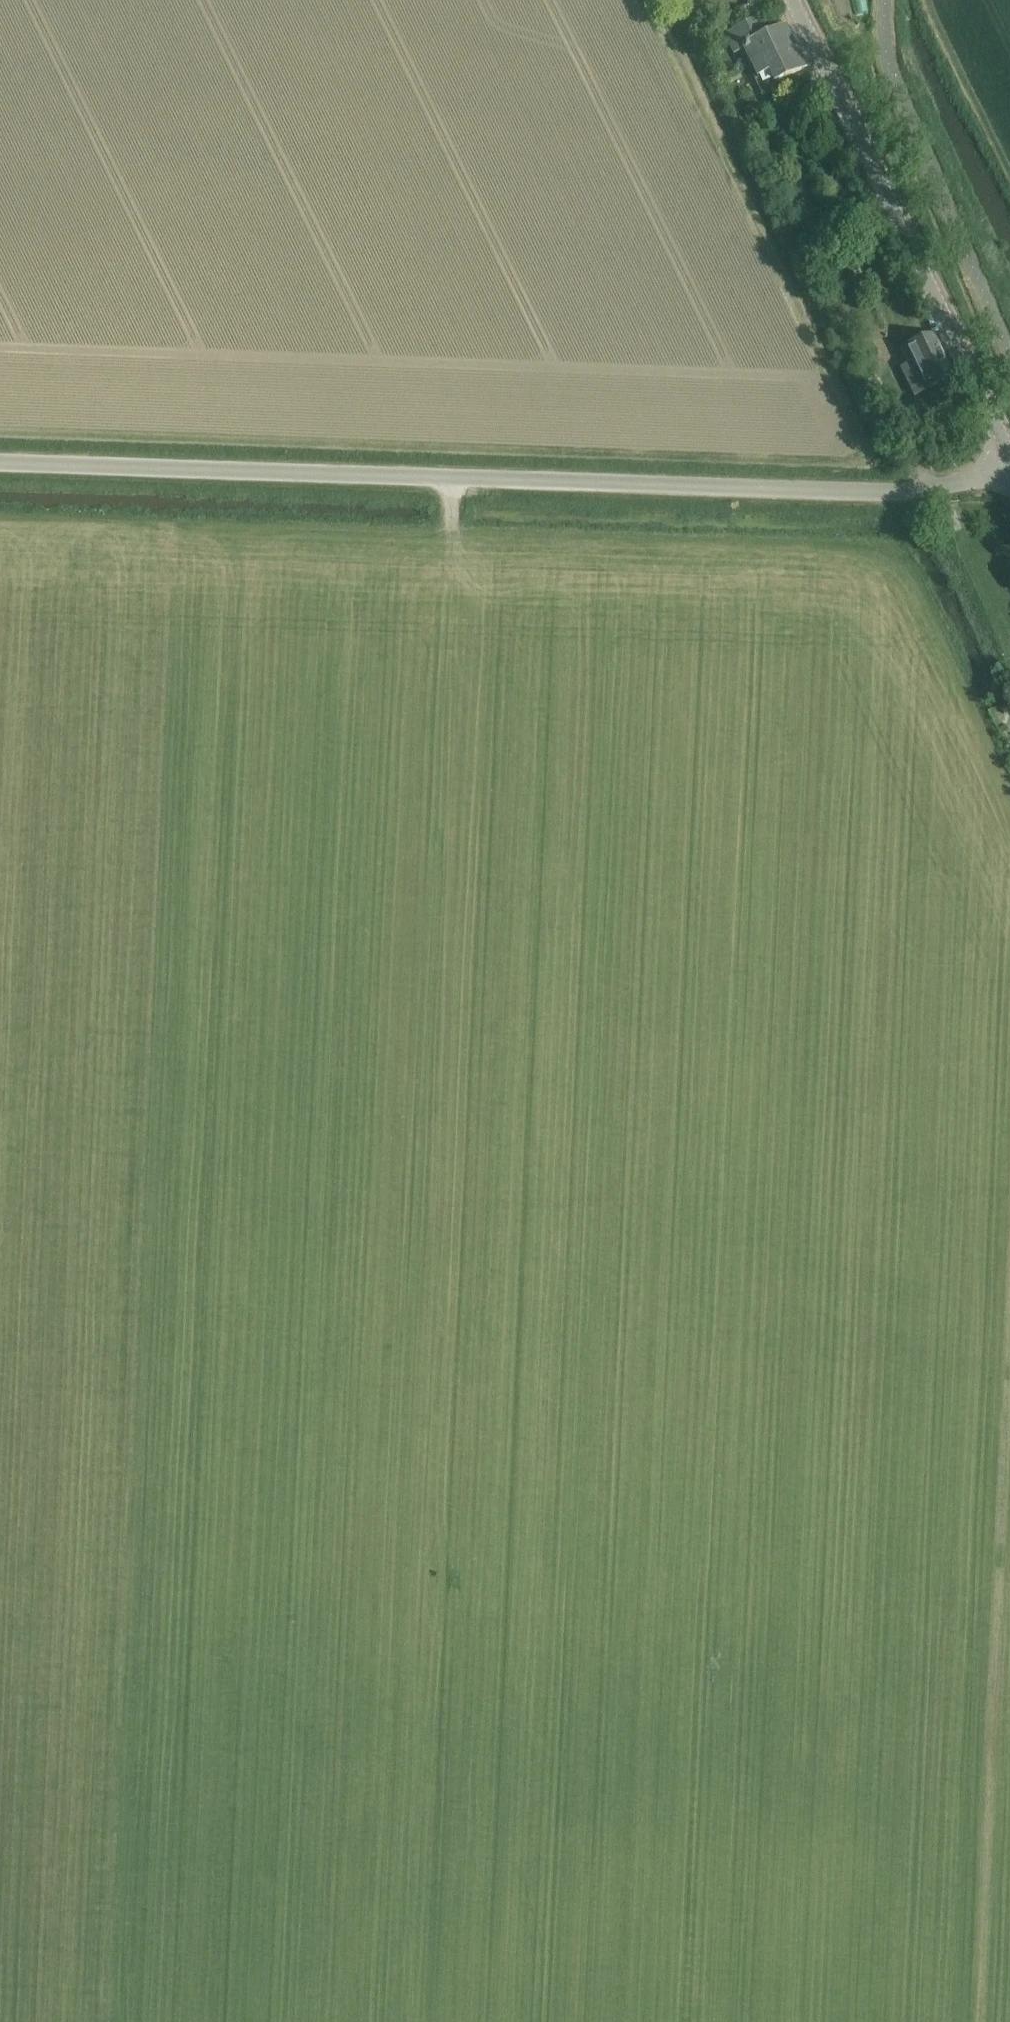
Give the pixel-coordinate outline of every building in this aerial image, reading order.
[(760,93),(799,75),(805,72),(786,31),(767,40),(759,22),(725,39),(734,58),(744,53),(756,79),(754,80),(760,93)] [(916,398),(922,395),(954,379),(934,337),(902,353),(910,367),(902,371),(916,398)]
